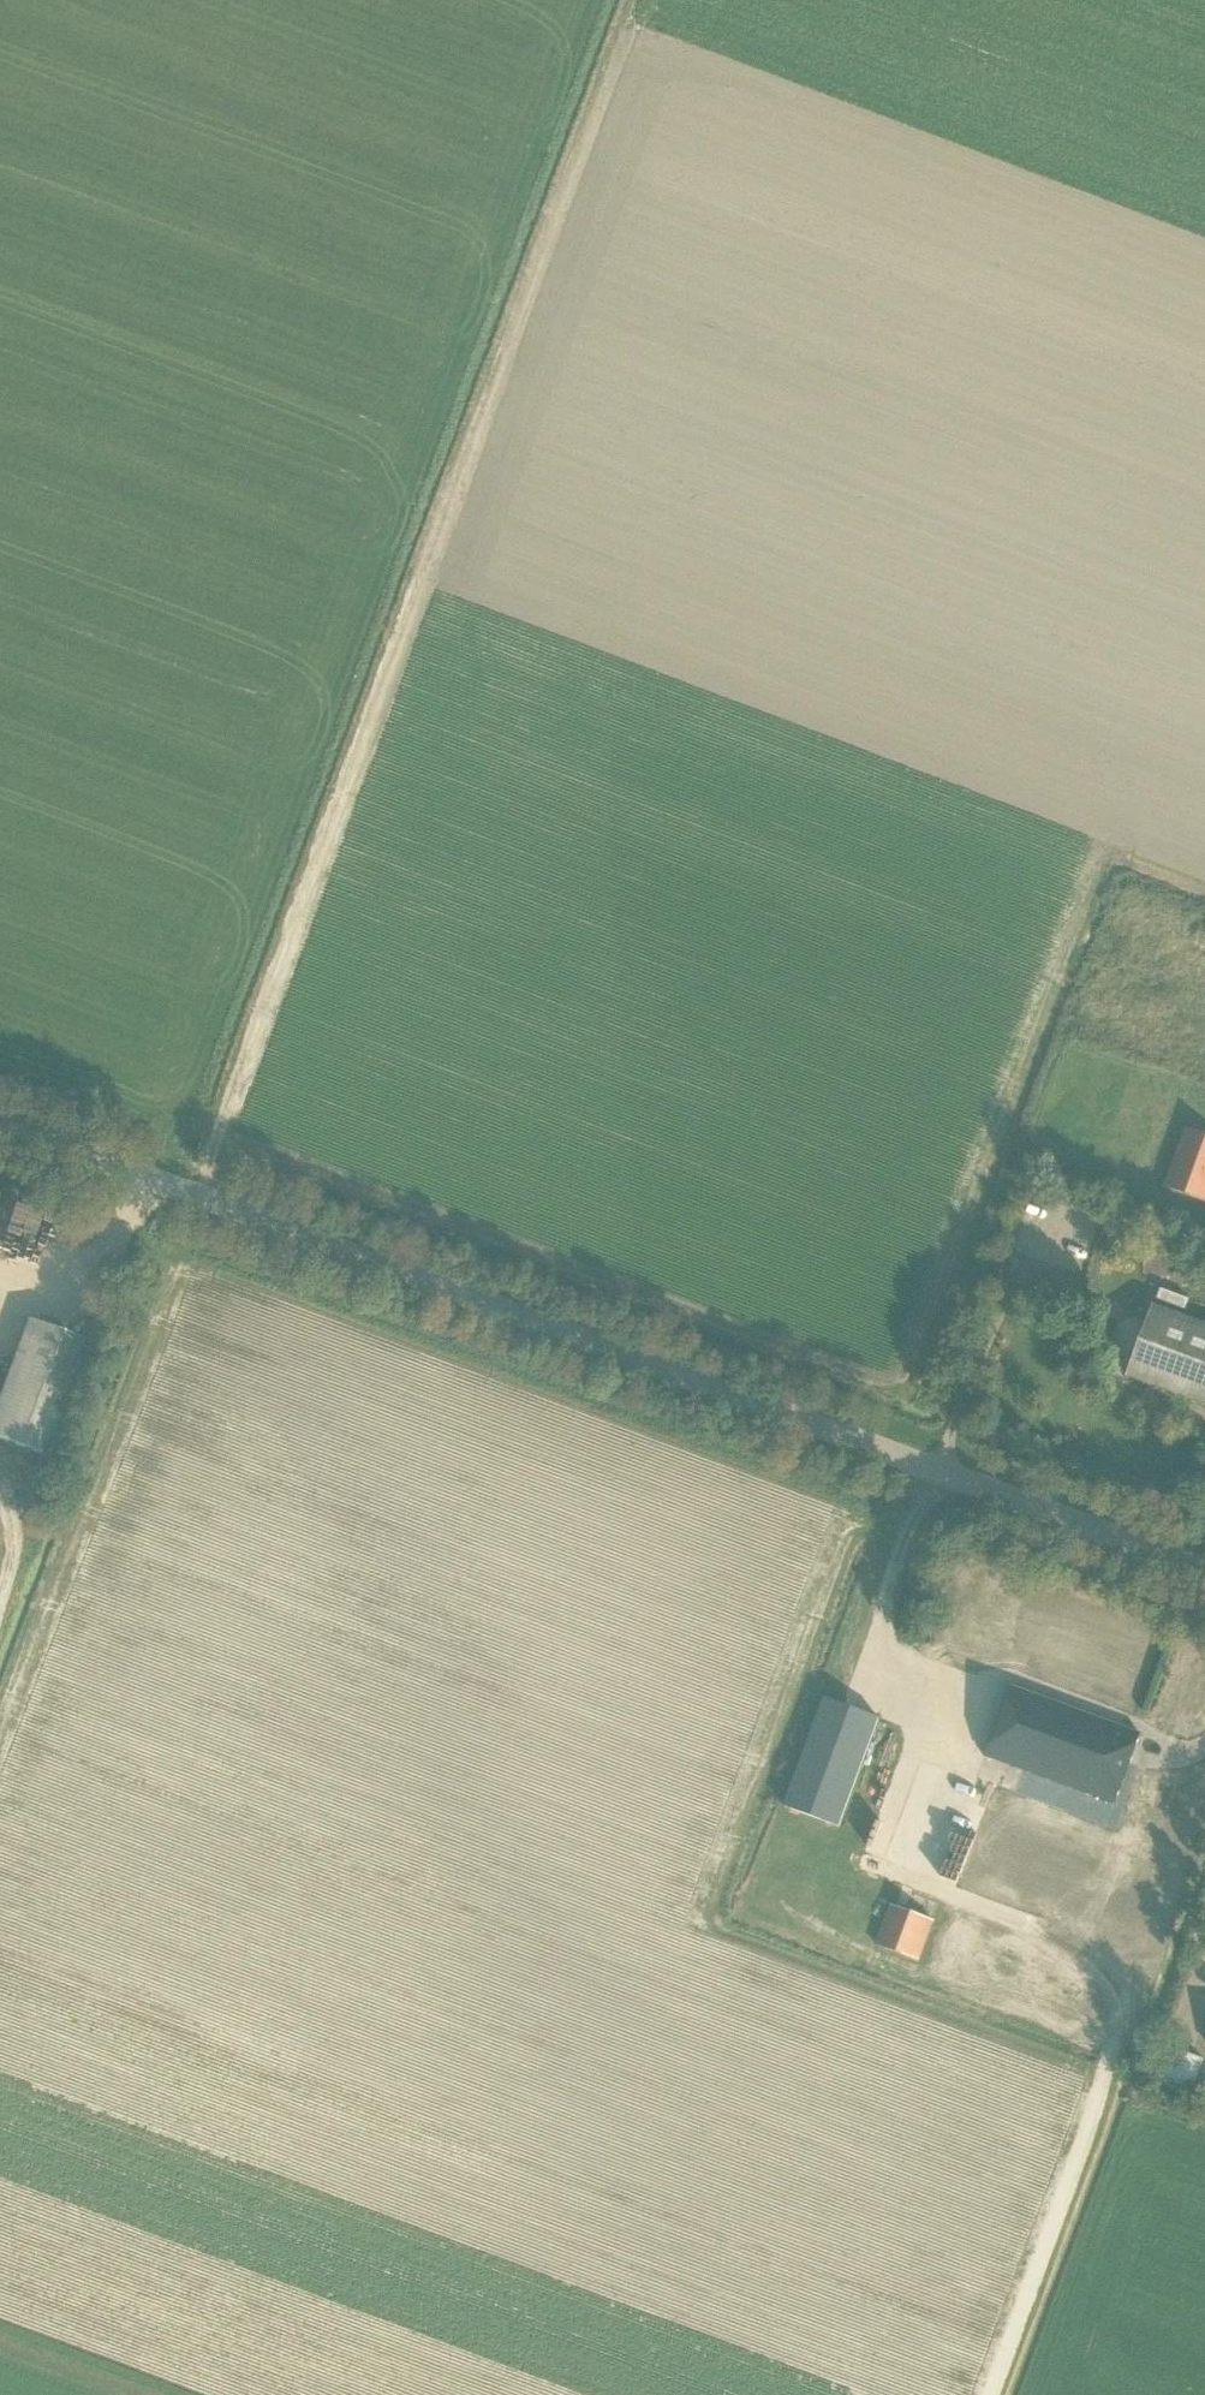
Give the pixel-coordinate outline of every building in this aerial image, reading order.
[(1204,1201),(1204,1132),(1187,1126),(1166,1187),(1204,1201)] [(10,1209),(0,1205),(0,1236),(10,1209)] [(1155,1236),(1152,1244),(1161,1248),(1164,1240),(1155,1236)] [(1161,1290),(1156,1304),(1184,1314),(1189,1300),(1161,1290)] [(1204,1404),(1204,1322),(1184,1314),(1156,1304),(1128,1376),(1204,1404)] [(54,1458),(100,1343),(29,1319),(0,1396),(0,1437),(54,1458)] [(988,1759),(1114,1799),(1140,1735),(1009,1692),(988,1753),(988,1759)] [(786,1804),(840,1826),(879,1717),(825,1696),(786,1804)] [(964,1697),(956,1716),(979,1725),(987,1706),(964,1697)] [(1034,1797),(1057,1802),(1061,1783),(1039,1778),(1034,1797)] [(876,1942),(920,1959),(936,1919),(891,1902),(876,1942)] [(1192,2092),(1204,2059),(1204,2058),(1162,2042),(1151,2077),(1192,2092)] [(1201,2083),(1197,2094),(1204,2097),(1204,2084),(1201,2083)]
